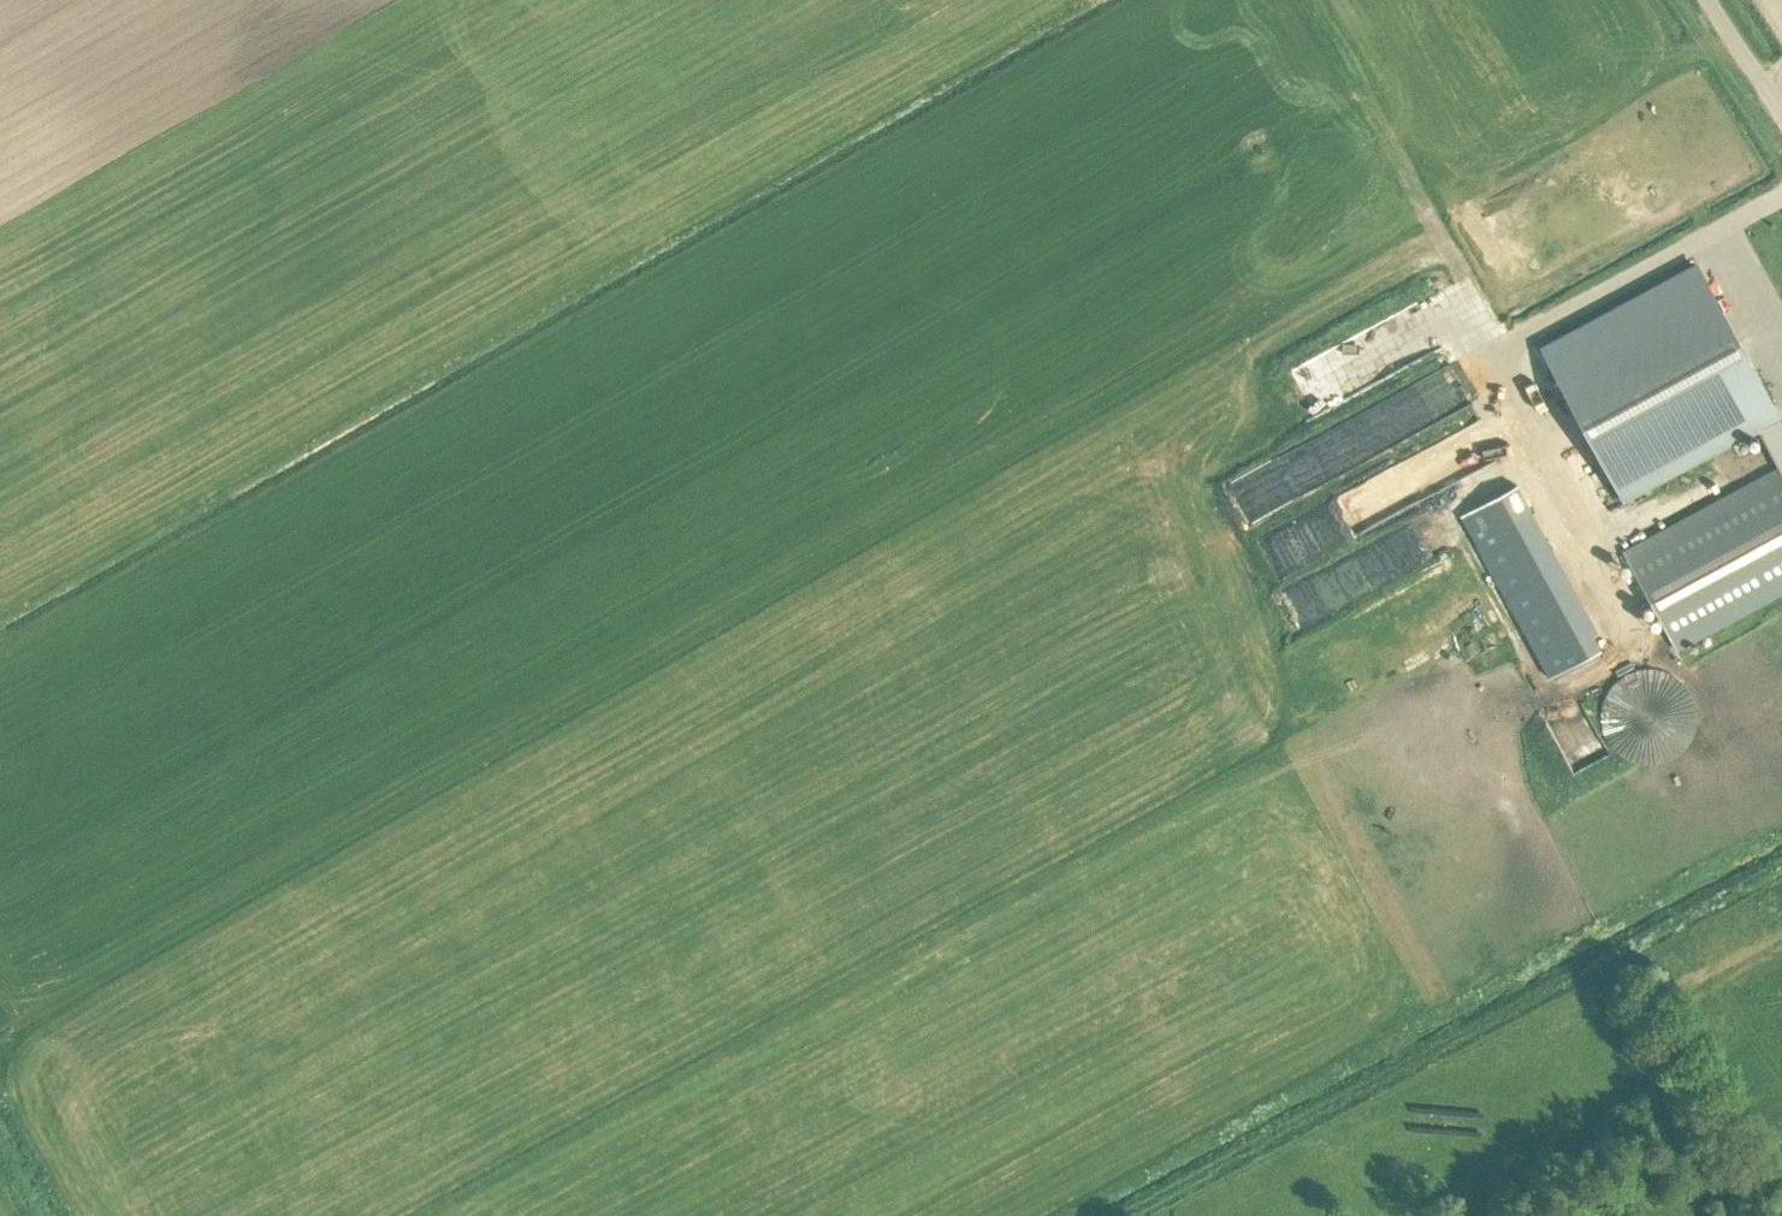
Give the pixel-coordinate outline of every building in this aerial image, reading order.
[(1777,466),(1623,549),(1676,649),(1781,591),(1781,427),(1693,263),(1539,346),(1623,501),(1757,429),(1777,466)] [(1473,399),(1432,420),(1440,434),(1481,413),(1473,399)] [(1460,514),(1547,675),(1599,647),(1592,634),(1596,631),(1517,483),(1460,514)] [(1262,531),(1280,570),(1356,536),(1338,496),(1262,531)] [(1664,669),(1647,666),(1631,670),(1617,678),(1606,691),(1601,707),(1601,724),(1607,739),(1618,752),(1633,760),(1649,763),(1666,760),(1680,751),(1691,738),(1696,722),(1696,705),(1690,690),(1679,677),(1664,669)]
